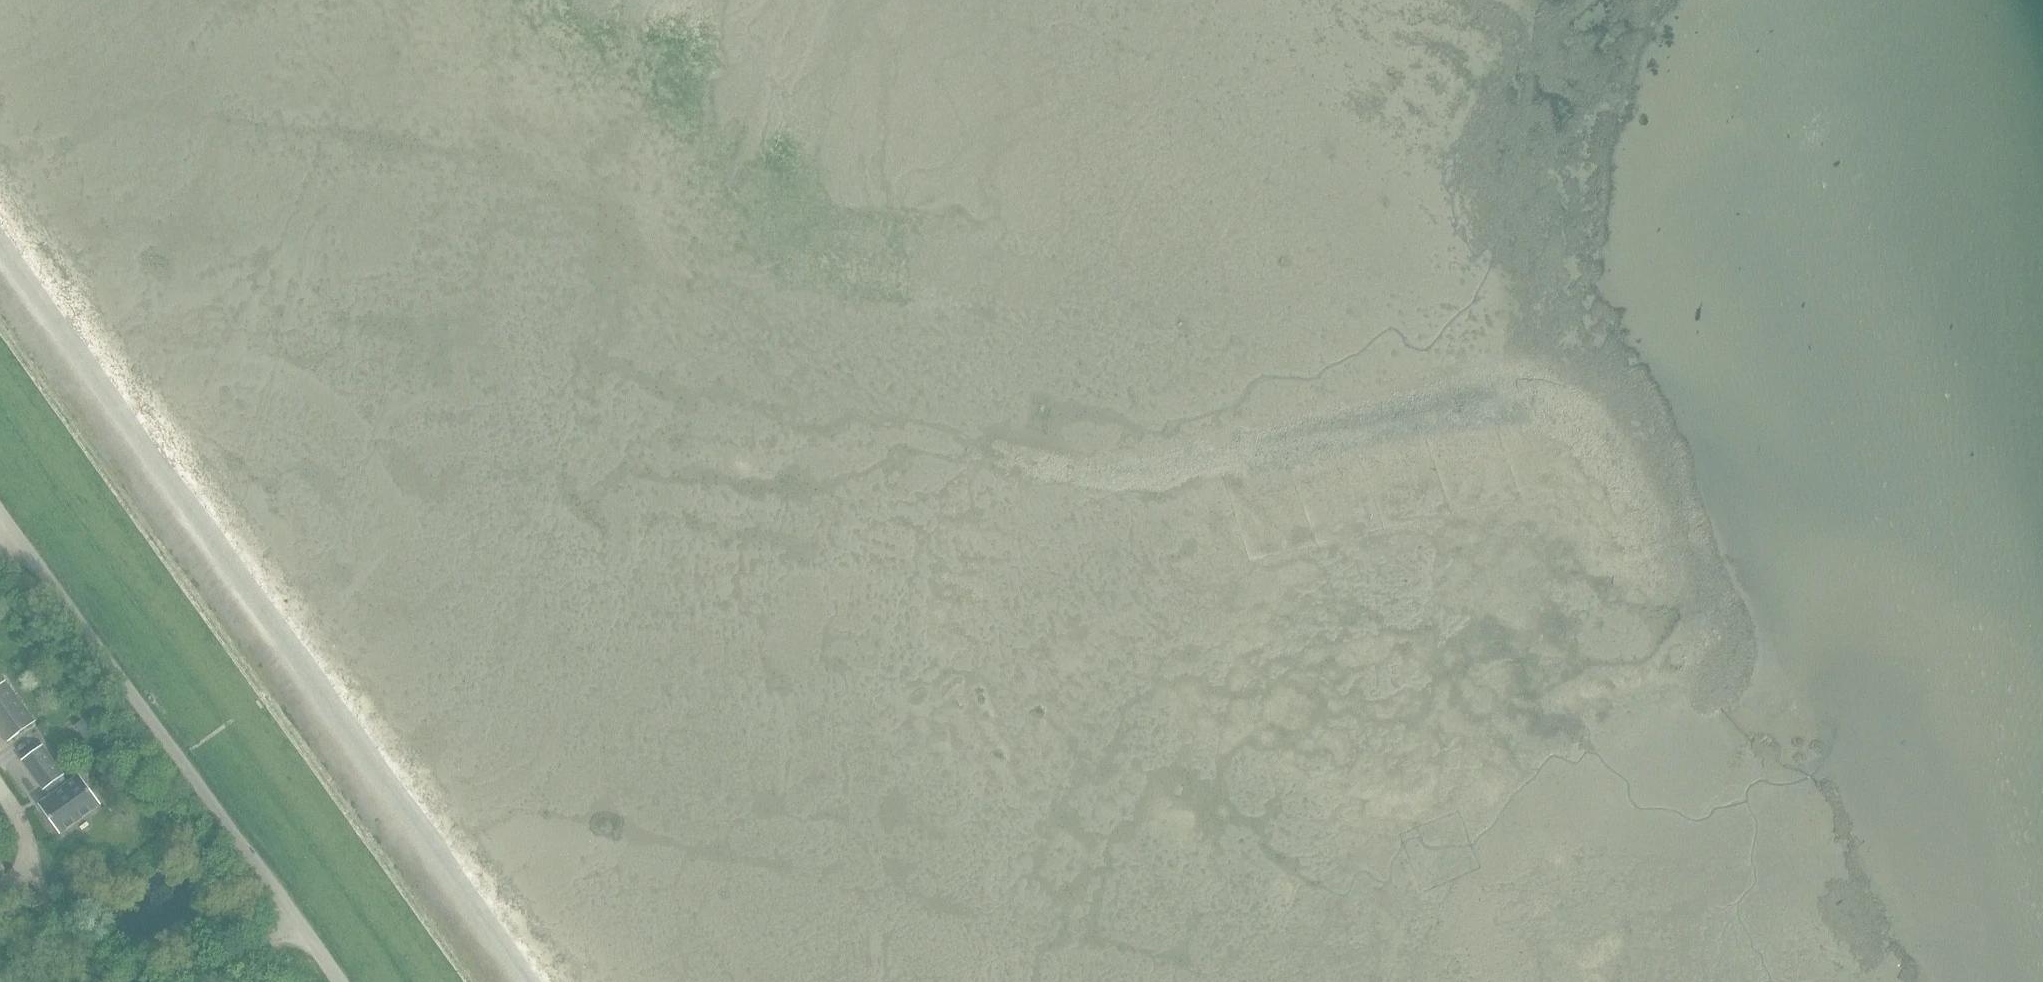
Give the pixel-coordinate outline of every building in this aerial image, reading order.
[(34,722),(4,681),(0,684),(0,730),(8,741),(34,722)] [(41,746),(22,760),(42,788),(45,787),(51,795),(39,804),(60,833),(99,804),(78,775),(66,784),(60,775),(62,774),(41,746)]
